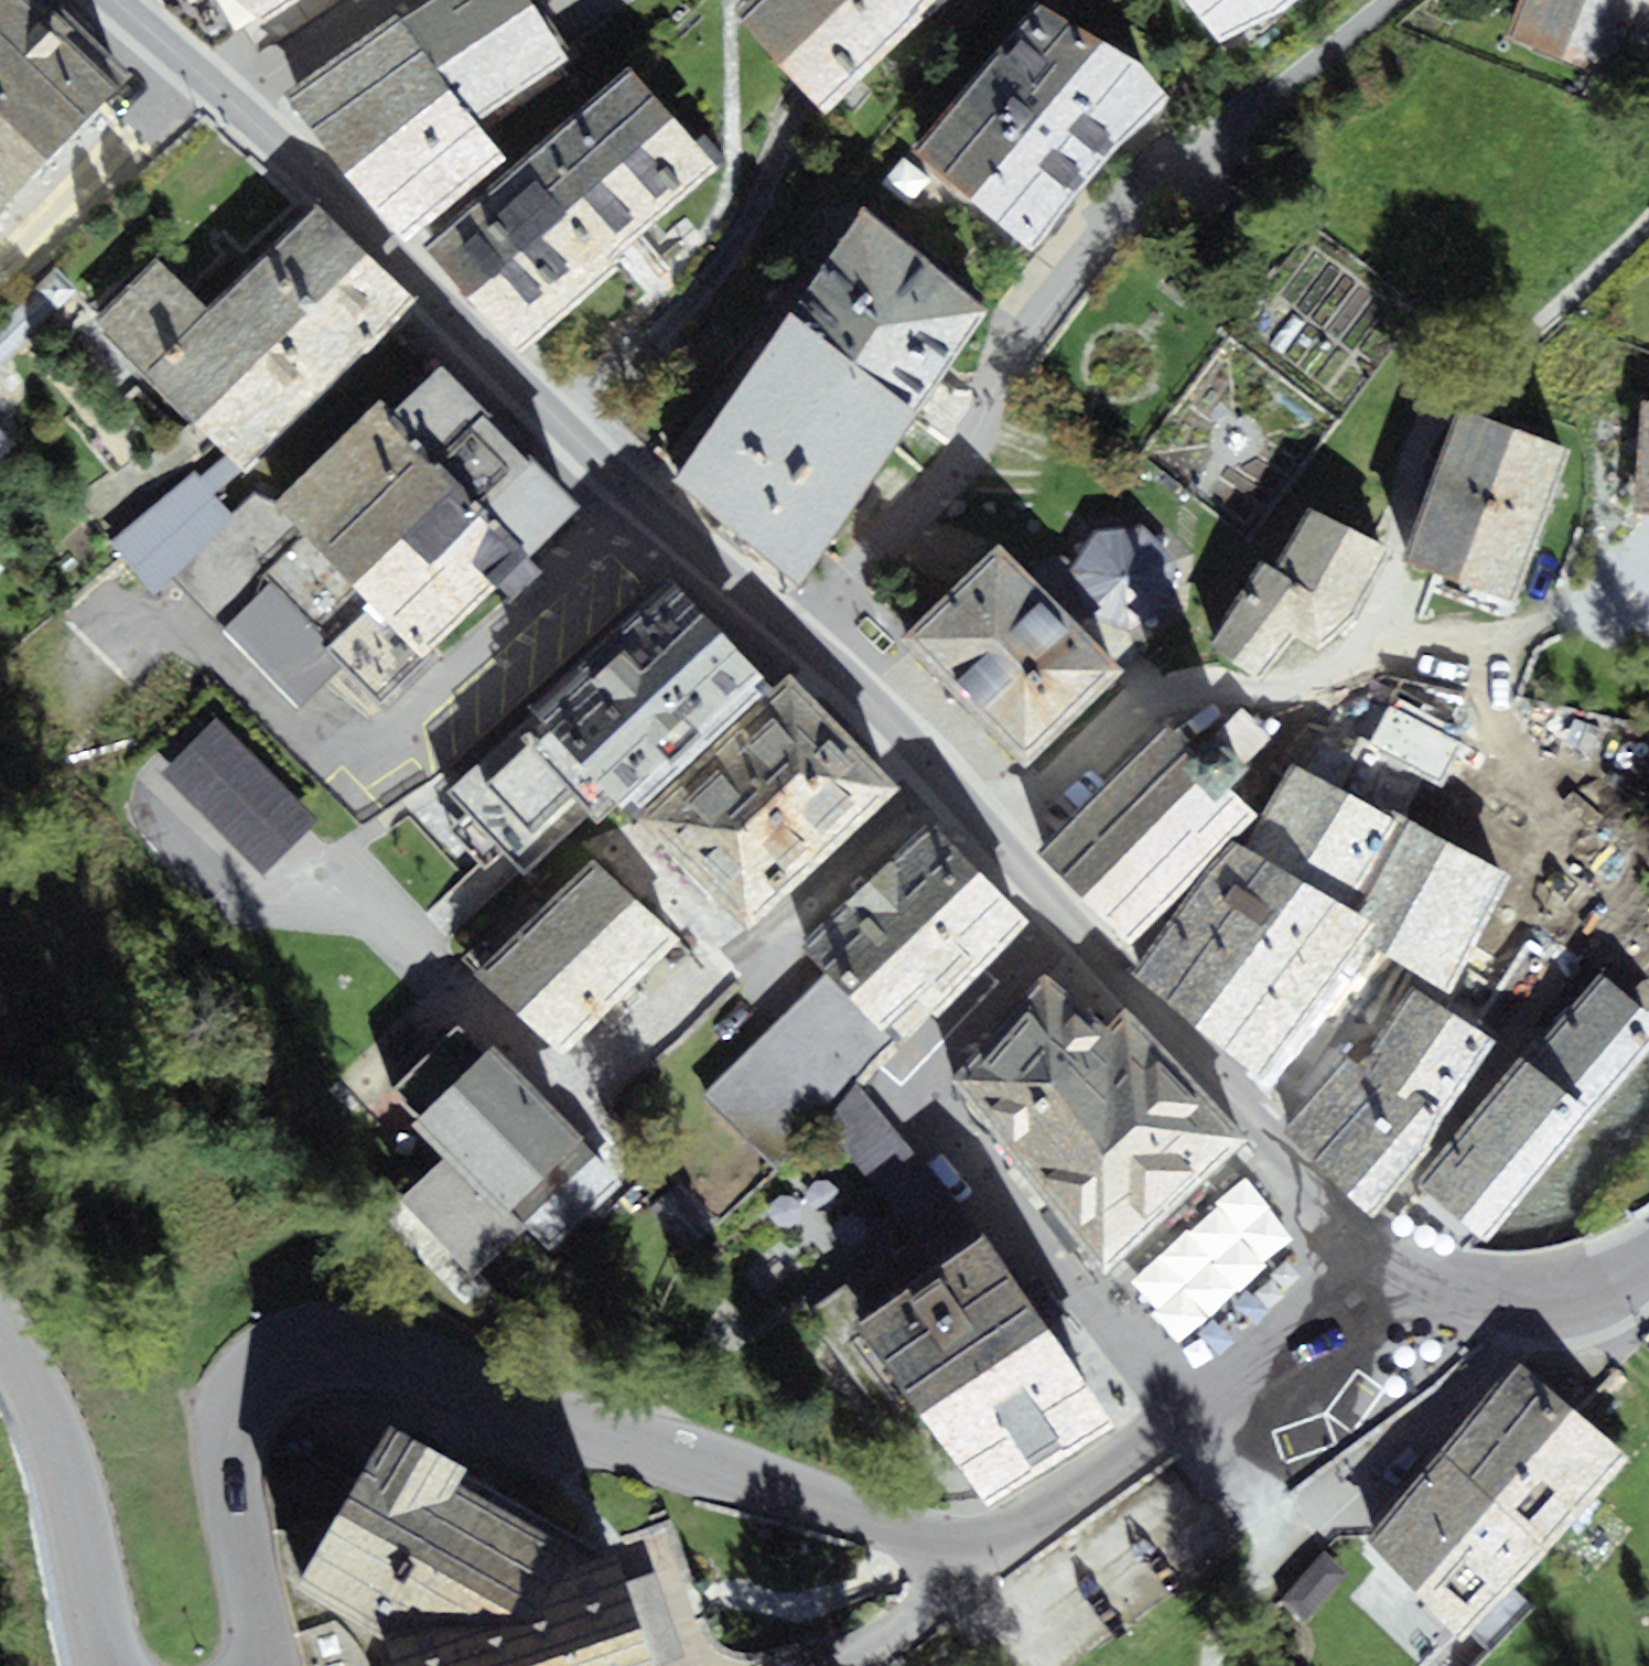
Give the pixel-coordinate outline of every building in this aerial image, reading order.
[(57,0),(0,0),(0,194),(121,71),(57,0)] [(244,38),(306,0),(221,0),(244,38)] [(404,10),(484,120),(575,57),(536,0),(420,0),(404,10)] [(731,11),(824,107),(936,0),(742,0),(731,11)] [(1039,0),(913,148),(1037,253),(1171,102),(1144,61),(1039,0)] [(1225,58),(1297,0),(1177,0),(1225,58)] [(1645,0),(1516,0),(1500,41),(1620,87),(1648,12),(1648,1),(1645,0)] [(289,87),(404,237),(508,154),(484,120),(404,10),(289,87)] [(630,57),(427,238),(522,345),(670,213),(725,164),(630,57)] [(157,251),(93,316),(246,467),(418,294),(317,194),(209,303),(157,251)] [(869,212),(794,313),(922,413),(988,311),(869,212)] [(794,313),(673,481),(800,582),(922,413),(794,313)] [(597,501),(464,362),(309,510),(443,649),(597,501)] [(1639,405),(1633,505),(1648,506),(1648,406),(1639,405)] [(1457,407),(1404,558),(1516,597),(1569,447),(1457,407)] [(18,443),(0,426),(0,462),(18,443)] [(1266,683),(1296,635),(1318,651),(1338,633),(1347,635),(1394,547),(1309,505),(1273,564),(1261,559),(1205,643),(1266,683)] [(1097,530),(1071,567),(1073,600),(1099,625),(1138,625),(1169,604),(1174,558),(1148,528),(1097,530)] [(1021,754),(1114,661),(996,543),(903,636),(1021,754)] [(822,691),(713,572),(565,706),(461,801),(537,884),(638,793),(671,829),(822,691)] [(289,593),(242,641),(315,713),(362,665),(289,593)] [(867,731),(830,694),(669,846),(707,885),(759,938),(920,786),(867,731)] [(1169,714),(1041,855),(1138,942),(1266,801),(1169,714)] [(319,819),(216,716),(161,770),(264,874),(319,819)] [(1426,826),(1393,805),(1350,874),(1385,896),(1426,826)] [(1529,881),(1428,822),(1426,826),(1385,896),(1372,918),(1473,978),(1529,881)] [(959,829),(821,957),(846,983),(901,1042),(917,1059),(1054,931),(959,829)] [(1368,925),(1259,845),(1155,985),(1211,1027),(1264,1066),(1368,925)] [(680,949),(619,885),(509,989),(569,1053),(680,949)] [(1125,1002),(1102,1033),(1076,1010),(1082,1001),(1042,971),(947,1079),(1106,1277),(1253,1152),(1125,1002)] [(1543,1048),(1600,1096),(1648,1039),(1648,1014),(1605,976),(1543,1048)] [(846,983),(718,1102),(773,1161),(901,1042),(846,983)] [(1514,1049),(1435,993),(1378,1073),(1360,1061),(1301,1145),(1327,1170),(1375,1216),(1398,1213),(1514,1049)] [(389,1071),(409,1092),(475,1028),(455,1007),(389,1071)] [(550,1250),(623,1175),(491,1049),(419,1124),(450,1151),(522,1230),(550,1250)] [(1527,1069),(1423,1183),(1489,1242),(1592,1128),(1527,1069)] [(988,1509),(1115,1422),(983,1229),(977,1232),(858,1085),(823,1128),(916,1235),(809,1313),(888,1422),(915,1404),(988,1509)] [(450,1151),(397,1199),(470,1278),(522,1230),(450,1151)] [(1492,1500),(1572,1408),(1516,1359),(1436,1451),(1492,1500)] [(1572,1408),(1492,1500),(1549,1549),(1629,1457),(1572,1408)] [(467,1464),(390,1419),(326,1532),(310,1523),(277,1532),(300,1635),(304,1665),(659,1665),(615,1546),(591,1554),(460,1478),(467,1464)] [(1492,1500),(1436,1451),(1365,1542),(1461,1638),(1549,1549),(1492,1500)]
